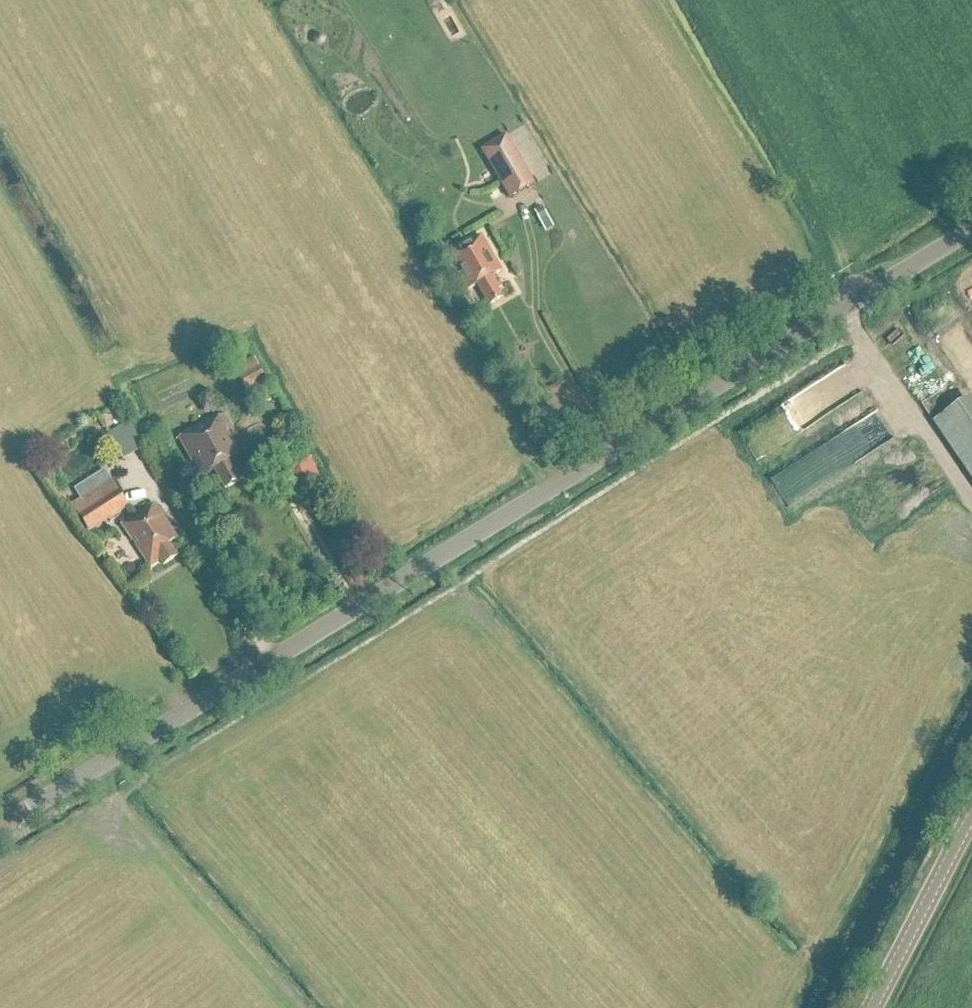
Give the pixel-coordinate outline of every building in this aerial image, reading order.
[(535,187),(506,137),(480,152),(509,202),(535,187)] [(502,289),(495,277),(501,273),(479,238),(445,259),(466,293),(477,287),(487,303),(500,296),(497,291),(502,289)] [(246,392),(266,383),(254,358),(239,365),(244,375),(239,378),(246,392)] [(968,392),(930,413),(971,489),(971,400),(968,392)] [(247,479),(237,459),(240,457),(228,432),(233,429),(226,415),(180,438),(201,478),(215,471),(225,491),(247,479)] [(123,463),(144,451),(129,425),(108,437),(123,463)] [(290,469),(301,495),(322,486),(311,460),(290,469)] [(71,506),(89,534),(129,509),(105,471),(74,491),(80,501),(71,506)] [(163,567),(177,558),(168,545),(176,540),(155,506),(123,527),(150,569),(160,562),(163,567)]
